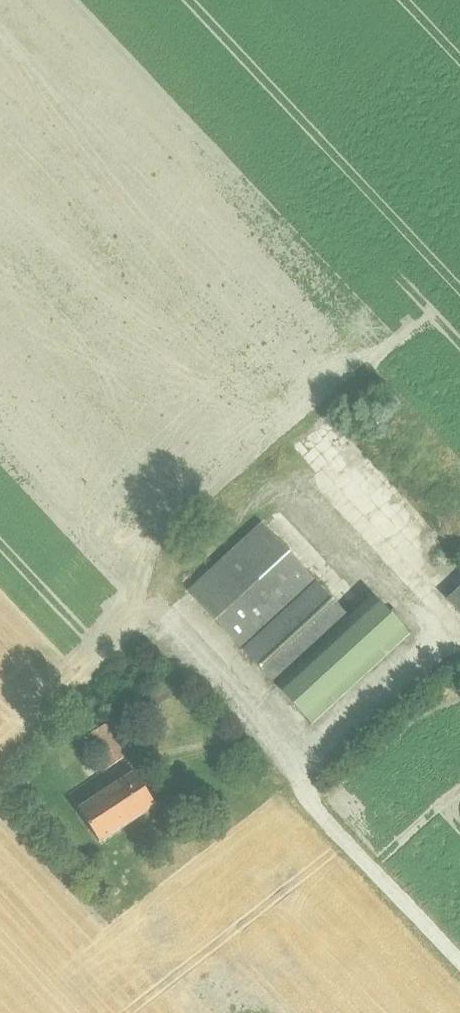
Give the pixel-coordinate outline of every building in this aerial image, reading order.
[(187,592),(247,657),(320,589),(260,524),(187,592)] [(320,589),(247,657),(274,686),(347,618),(320,589)] [(446,602),(459,617),(459,589),(446,602)] [(372,596),(347,618),(274,686),(310,726),(408,636),(372,596)] [(101,773),(123,758),(102,726),(86,736),(98,755),(92,759),(101,773)] [(97,843),(154,805),(133,773),(76,811),(97,843)]
